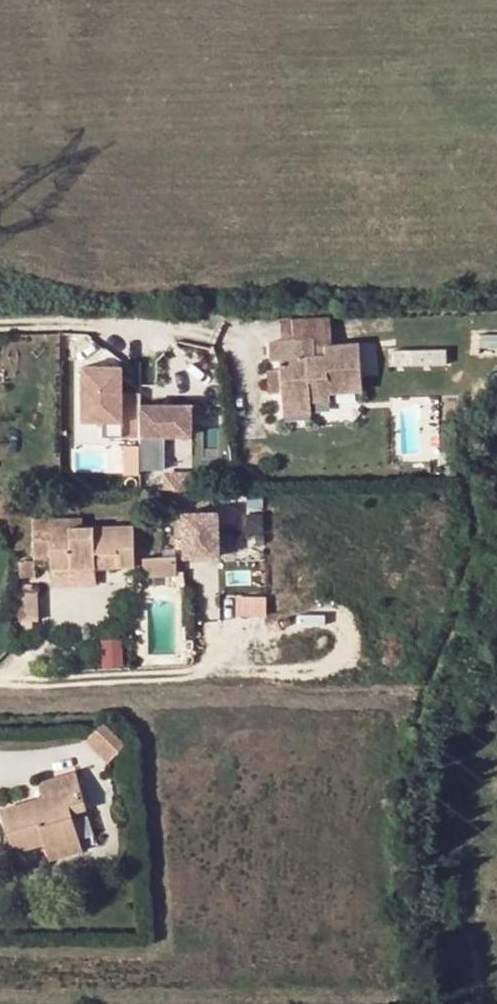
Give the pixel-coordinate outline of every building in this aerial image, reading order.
[(280,348),(314,346),(315,362),(326,361),(325,352),(329,351),(327,324),(278,327),(280,348)] [(315,362),(314,346),(280,348),(271,349),(272,368),(282,367),(283,380),(285,403),(285,408),(313,406),(333,405),(332,396),(364,394),(361,349),(329,351),(325,352),(326,361),(315,362)] [(124,369),(86,369),(85,423),(104,423),(104,439),(143,440),(143,407),(143,395),(125,395),(124,369)] [(285,403),(283,380),(269,381),(271,404),(285,403)] [(313,406),(285,408),(286,420),(314,418),(313,406)] [(194,407),(143,407),(143,440),(143,472),(166,472),(166,437),(194,437),(194,407)] [(166,479),(166,493),(189,493),(189,478),(166,479)] [(14,496),(0,496),(0,510),(14,510),(14,496)] [(54,526),(54,517),(37,516),(37,558),(53,557),(54,567),(96,567),(96,551),(117,552),(118,567),(135,567),(136,525),(86,526),(54,526)] [(86,516),(54,517),(54,526),(86,526),(86,516)] [(222,530),(187,530),(188,574),(222,574),(222,530)] [(166,558),(146,558),(147,577),(166,576),(166,558)] [(38,588),(23,588),(23,621),(38,621),(38,588)] [(240,594),(240,611),(270,611),(270,594),(240,594)] [(122,744),(99,723),(82,740),(105,763),(122,744)] [(40,797),(0,809),(0,818),(11,852),(41,843),(44,849),(77,839),(68,812),(83,808),(72,772),(42,781),(46,795),(40,797)] [(35,783),(40,797),(46,795),(42,781),(35,783)] [(77,839),(44,849),(46,859),(80,849),(77,839)]
